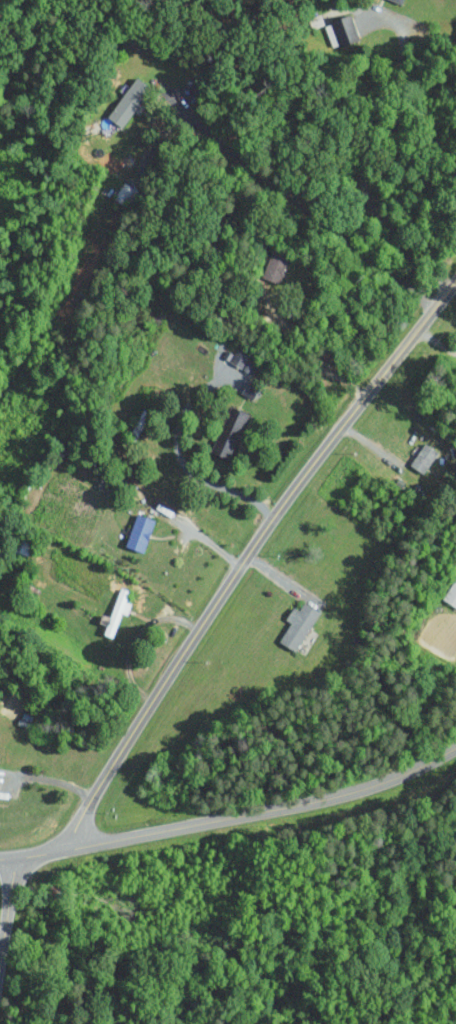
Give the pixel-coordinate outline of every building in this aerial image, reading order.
[(358,38),(350,15),(324,24),(332,47),(358,38)] [(150,87),(136,76),(106,115),(120,126),(150,87)] [(288,256),(270,249),(260,277),(278,283),(288,256)] [(210,452),(228,459),(247,413),(229,406),(210,452)] [(437,452),(423,442),(408,464),(422,473),(437,452)] [(153,519),(135,513),(124,546),(142,552),(153,519)] [(442,599),(455,608),(455,578),(442,599)] [(278,641),(294,651),(319,611),(303,601),(298,609),(292,606),(285,619),(289,622),(278,641)]
